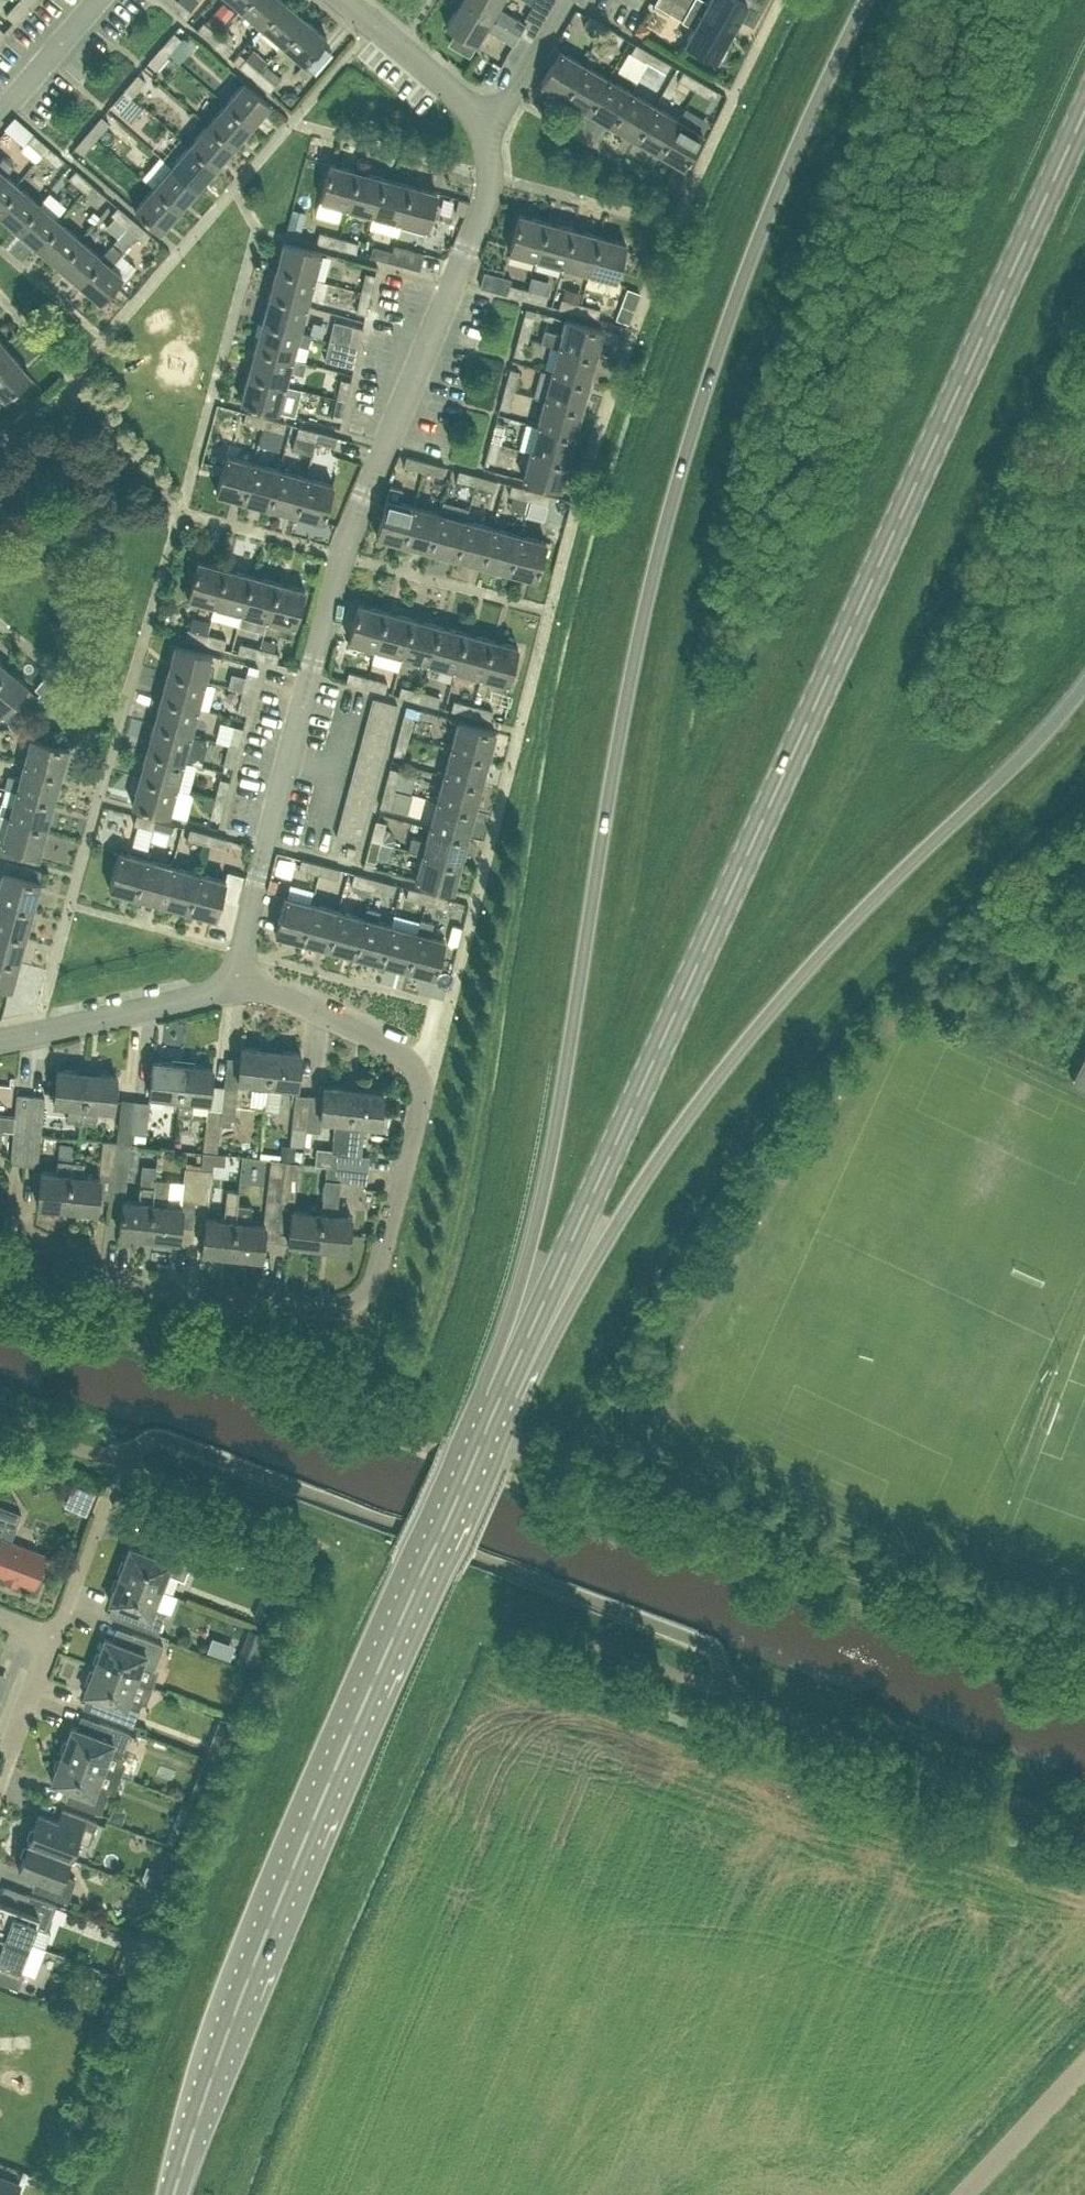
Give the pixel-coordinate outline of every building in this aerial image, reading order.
[(6,13),(13,20),(26,4),(21,0),(17,0),(6,13)] [(169,6),(185,19),(191,11),(188,8),(194,1),(193,0),(174,0),(169,6)] [(240,8),(261,26),(283,0),(247,0),(240,8)] [(261,26),(282,44),(304,18),(284,0),(283,0),(261,26)] [(462,0),(460,0),(445,25),(475,42),(484,27),(512,44),(502,61),(513,68),(529,41),(517,34),(518,33),(462,0)] [(518,33),(517,34),(529,41),(546,12),(532,4),(523,18),(526,20),(524,22),(497,6),(500,0),(462,0),(518,33)] [(731,31),(674,0),(656,0),(653,5),(693,27),(685,43),(716,60),(731,31)] [(731,31),(747,4),(740,0),(708,0),(707,2),(705,0),(674,0),(731,31)] [(196,29),(211,42),(218,34),(218,33),(234,15),(226,9),(216,20),(212,16),(206,23),(203,21),(196,29)] [(600,33),(605,25),(588,15),(583,24),(600,33)] [(326,36),(304,18),(282,44),(304,62),(326,36)] [(605,25),(600,33),(604,36),(598,48),(611,55),(622,35),(605,25)] [(173,31),(160,46),(167,52),(180,38),(173,31)] [(234,47),(218,34),(211,42),(227,55),(234,47)] [(630,52),(647,62),(652,53),(635,43),(630,52)] [(154,68),(167,52),(160,46),(147,62),(154,68)] [(564,96),(583,63),(559,49),(540,82),(564,96)] [(669,63),(652,53),(647,62),(664,72),(669,63)] [(238,65),(253,78),(259,71),(245,58),(238,65)] [(607,77),(583,63),(564,96),(587,110),(607,77)] [(259,71),(253,78),(268,91),(280,77),(267,66),(261,72),(259,71)] [(694,89),(694,90),(699,81),(682,71),(676,80),(682,83),(676,94),(687,100),(694,89)] [(136,74),(124,88),(132,95),(144,80),(136,74)] [(611,124),(630,90),(607,77),(587,110),(611,124)] [(243,81),(225,102),(251,124),(269,103),(243,81)] [(716,90),(699,81),(694,90),(711,99),(716,90)] [(119,110),(132,95),(124,88),(111,104),(119,110)] [(630,90),(611,124),(635,137),(654,104),(630,90)] [(207,123),(232,145),(251,124),(225,102),(207,123)] [(635,137),(658,151),(678,118),(654,104),(635,137)] [(88,131),(96,137),(108,122),(101,116),(88,131)] [(41,154),(48,146),(14,117),(4,129),(23,144),(26,141),(41,154)] [(678,118),(658,151),(682,165),(702,132),(678,118)] [(207,123),(189,144),(214,166),(232,145),(207,123)] [(83,153),(96,137),(88,131),(75,146),(83,153)] [(170,165),(196,187),(214,166),(189,144),(170,165)] [(63,158),(48,146),(41,154),(57,166),(63,158)] [(347,206),(356,169),(330,162),(320,199),(316,214),(343,221),(347,206)] [(170,165),(152,186),(178,208),(196,187),(170,165)] [(16,183),(0,169),(0,202),(16,183)] [(83,190),(90,182),(75,169),(68,178),(72,181),(64,191),(74,200),(82,190),(83,190)] [(373,214),(383,176),(356,169),(347,206),(373,214)] [(409,183),(383,176),(373,214),(399,221),(409,183)] [(90,182),(83,190),(98,203),(105,194),(90,182)] [(15,227),(37,201),(16,183),(0,202),(0,214),(15,227)] [(436,191),(409,183),(399,221),(426,228),(436,191)] [(160,230),(178,208),(152,186),(134,208),(160,230)] [(37,201),(15,227),(36,245),(58,219),(37,201)] [(110,213),(125,227),(132,218),(117,205),(110,213)] [(535,257),(545,221),(518,214),(508,250),(535,257)] [(132,218),(125,227),(139,239),(147,231),(132,218)] [(79,237),(58,219),(36,245),(57,263),(79,237)] [(545,221),(535,257),(562,265),(571,228),(545,221)] [(571,228),(562,265),(588,272),(598,235),(571,228)] [(316,241),(336,246),(339,236),(319,231),(316,241)] [(598,235),(588,272),(615,279),(625,242),(598,235)] [(339,236),(336,246),(355,251),(357,241),(339,236)] [(100,255),(79,237),(57,263),(78,281),(100,255)] [(276,268),(313,278),(320,251),(283,241),(276,268)] [(78,281),(100,300),(122,274),(111,264),(122,251),(112,242),(100,255),(78,281)] [(389,261),(419,269),(423,252),(394,244),(392,251),(389,261)] [(389,261),(392,251),(372,246),(370,256),(389,261)] [(269,294),(306,304),(313,278),(276,268),(269,294)] [(479,286),(525,298),(527,289),(508,284),(510,278),(483,271),(479,286)] [(360,291),(369,293),(373,273),(364,272),(360,291)] [(561,297),(558,307),(577,312),(580,302),(579,302),(582,291),(564,286),(561,297)] [(527,289),(525,298),(544,303),(546,294),(527,289)] [(369,293),(360,291),(356,311),(364,313),(369,293)] [(269,294),(262,320),(299,330),(306,304),(269,294)] [(580,302),(577,312),(596,317),(599,308),(580,302)] [(518,334),(528,337),(535,310),(525,307),(518,334)] [(620,308),(616,318),(628,323),(632,312),(620,308)] [(544,328),(541,341),(595,355),(602,328),(565,318),(561,333),(544,328)] [(299,330),(262,320),(255,347),(292,357),(296,343),(307,346),(310,334),(299,331),(299,330)] [(330,339),(357,346),(361,327),(334,321),(330,339)] [(523,357),(528,337),(518,334),(513,354),(523,357)] [(357,346),(330,339),(325,360),(353,366),(357,346)] [(11,353),(0,340),(0,363),(11,353)] [(588,381),(595,355),(541,341),(557,345),(550,371),(588,381)] [(292,357),(255,347),(247,373),(285,383),(288,370),(302,374),(305,361),(292,358),(292,357)] [(11,353),(0,363),(0,393),(3,397),(30,375),(11,353)] [(504,387),(514,390),(519,370),(509,368),(504,387)] [(581,408),(588,381),(550,371),(543,398),(581,408)] [(285,383),(247,373),(240,400),(287,413),(294,386),(285,383)] [(335,397),(345,399),(349,380),(340,378),(335,397)] [(514,390),(504,387),(499,406),(508,409),(514,390)] [(345,399),(335,397),(331,417),(340,419),(345,399)] [(536,424),(574,434),(581,408),(543,398),(536,424)] [(243,422),(261,427),(264,416),(245,411),(243,422)] [(264,416),(261,427),(277,431),(280,421),(264,416)] [(495,420),(490,440),(500,443),(505,423),(495,420)] [(567,460),(574,434),(536,424),(529,450),(567,460)] [(295,435),(314,441),(317,431),(297,426),(295,435)] [(336,436),(317,431),(314,441),(333,445),(336,436)] [(495,462),(500,443),(490,440),(485,459),(495,462)] [(567,460),(529,450),(522,477),(559,487),(567,460)] [(216,491),(242,498),(252,461),(226,454),(216,491)] [(422,470),(425,460),(406,455),(403,465),(422,470)] [(425,460),(422,470),(441,476),(443,465),(425,460)] [(252,461),(242,498),(269,505),(279,468),(252,461)] [(269,505),(295,513),(305,475),(279,468),(269,505)] [(455,479),(475,484),(477,474),(458,469),(455,479)] [(477,474),(475,484),(494,489),(496,479),(477,474)] [(305,475),(295,513),(322,520),(332,482),(305,475)] [(527,498),(530,489),(510,483),(508,493),(527,498)] [(376,534),(403,542),(413,504),(399,501),(402,488),(389,484),(376,534)] [(549,494),(530,489),(527,498),(546,503),(549,494)] [(413,504),(403,542),(429,549),(439,511),(413,504)] [(439,511),(429,549),(456,556),(465,518),(439,511)] [(465,518),(456,556),(482,563),(492,525),(465,518)] [(492,525),(482,563),(508,570),(518,532),(492,525)] [(545,540),(518,532),(508,570),(535,577),(545,540)] [(187,596),(214,603),(224,566),(197,559),(187,596)] [(214,603),(240,610),(251,573),(224,566),(214,603)] [(277,580),(251,573),(240,610),(267,618),(277,580)] [(277,580),(267,618),(294,625),(304,587),(277,580)] [(348,639),(375,646),(385,609),(358,602),(348,639)] [(385,609),(375,646),(401,654),(411,616),(385,609)] [(437,623),(411,616),(401,654),(428,661),(437,623)] [(464,630),(437,623),(428,661),(454,668),(464,630)] [(204,643),(206,633),(187,628),(184,638),(204,643)] [(454,668),(480,675),(490,638),(464,630),(454,668)] [(206,633),(204,643),(223,647),(225,638),(206,633)] [(490,638),(480,675),(507,682),(517,645),(490,638)] [(256,657),(259,647),(240,642),(237,651),(256,657)] [(167,670),(204,680),(211,653),(174,643),(167,670)] [(278,652),(259,647),(256,657),(275,662),(278,652)] [(5,665),(0,671),(0,711),(2,713),(27,683),(5,665)] [(204,680),(167,670),(160,697),(197,707),(204,680)] [(345,680),(365,686),(367,676),(348,670),(345,680)] [(246,671),(241,690),(250,692),(255,673),(246,671)] [(386,681),(367,676),(365,686),(383,691),(386,681)] [(398,694),(417,700),(420,690),(400,685),(398,694)] [(245,712),(250,692),(241,690),(236,710),(245,712)] [(439,695),(420,690),(417,700),(436,705),(439,695)] [(197,707),(160,697),(153,723),(190,733),(197,707)] [(372,697),(368,708),(393,715),(396,704),(372,697)] [(470,714),(473,704),(453,699),(451,709),(470,714)] [(473,704),(470,714),(488,719),(491,709),(473,704)] [(368,708),(365,720),(390,727),(393,715),(368,708)] [(398,732),(408,735),(413,716),(403,714),(398,732)] [(444,735),(449,717),(434,714),(430,732),(444,735)] [(450,746),(487,756),(495,729),(457,719),(450,746)] [(365,720),(362,731),(387,738),(390,727),(365,720)] [(146,749),(183,759),(190,733),(153,723),(146,749)] [(228,743),(237,745),(242,726),(233,724),(228,743)] [(362,731),(359,743),(384,749),(387,738),(362,731)] [(408,735),(398,732),(393,752),(402,755),(408,735)] [(30,735),(23,763),(60,773),(67,746),(30,735)] [(232,765),(237,745),(228,743),(223,763),(232,765)] [(359,743),(356,754),(381,761),(384,749),(359,743)] [(450,746),(443,773),(480,783),(487,756),(450,746)] [(139,776),(176,786),(183,759),(146,749),(139,776)] [(356,754),(353,766),(378,772),(381,761),(356,754)] [(53,799),(60,773),(23,763),(19,777),(8,774),(5,786),(53,799)] [(353,766),(350,777),(375,784),(378,772),(353,766)] [(389,766),(384,785),(394,788),(399,769),(389,766)] [(443,773),(436,799),(473,809),(480,783),(443,773)] [(176,786),(139,776),(131,803),(169,813),(176,786)] [(214,796),(224,798),(228,779),(219,777),(214,796)] [(350,777),(347,789),(372,795),(375,784),(350,777)] [(394,788),(384,785),(379,806),(388,808),(389,805),(396,807),(400,790),(393,788),(394,788)] [(53,799),(5,786),(15,789),(12,803),(1,800),(0,803),(0,813),(8,816),(8,815),(45,825),(53,799)] [(347,789),(344,800),(369,807),(372,795),(347,789)] [(224,798),(214,796),(210,816),(219,818),(224,798)] [(473,809),(436,799),(429,825),(466,835),(473,809)] [(344,800),(341,812),(366,818),(369,807),(344,800)] [(341,812),(338,823),(363,830),(366,818),(341,812)] [(152,828),(154,819),(136,814),(133,824),(152,828)] [(45,825),(8,815),(8,816),(2,839),(0,838),(0,852),(21,858),(24,848),(38,852),(45,825)] [(174,824),(154,819),(152,828),(172,834),(174,824)] [(370,838),(380,841),(385,822),(376,819),(370,838)] [(360,841),(363,830),(338,823),(335,835),(360,841)] [(459,862),(466,835),(429,825),(425,840),(412,836),(408,848),(459,862)] [(205,843),(208,833),(189,828),(187,838),(205,843)] [(208,833),(205,843),(225,848),(228,838),(208,833)] [(380,841),(370,838),(363,865),(372,867),(376,852),(390,856),(393,845),(379,842),(380,841)] [(342,844),(332,841),(330,850),(340,853),(342,844)] [(459,862),(408,848),(408,849),(422,853),(415,879),(452,889),(459,862)] [(108,887),(135,894),(145,857),(118,850),(108,887)] [(162,901),(172,864),(145,857),(135,894),(162,901)] [(298,867),(318,872),(320,863),(300,858),(298,867)] [(320,863),(318,872),(336,877),(338,868),(320,863)] [(188,909),(198,871),(172,864),(162,901),(188,909)] [(198,871),(188,909),(215,916),(220,897),(235,901),(243,874),(227,869),(224,878),(198,871)] [(0,878),(0,898),(32,907),(40,880),(2,870),(0,878)] [(371,887),(374,877),(354,872),(352,882),(371,887)] [(374,877),(371,887),(389,892),(392,882),(374,877)] [(274,932),(301,939),(311,902),(284,895),(287,886),(277,883),(272,903),(282,905),(274,932)] [(405,896),(425,902),(427,892),(407,887),(405,896)] [(427,892),(425,902),(443,907),(446,897),(427,892)] [(0,898),(0,927),(25,933),(32,907),(0,898)] [(301,939),(328,946),(338,909),(311,902),(301,939)] [(338,909),(328,946),(354,953),(364,916),(366,907),(363,916),(338,909)] [(354,953),(381,960),(391,923),(377,919),(379,911),(366,907),(364,916),(354,953)] [(381,960),(407,968),(417,930),(391,923),(381,960)] [(0,927),(0,955),(18,960),(25,933),(0,927)] [(444,937),(417,930),(407,968),(434,975),(444,937)] [(18,960),(0,955),(0,984),(11,987),(18,960)] [(266,1088),(271,1049),(240,1045),(236,1080),(252,1082),(252,1086),(266,1088)] [(271,1049),(266,1088),(264,1109),(279,1111),(282,1085),(296,1087),(300,1052),(271,1049)] [(1072,1080),(1084,1087),(1084,1055),(1072,1080)] [(164,1101),(178,1102),(182,1063),(152,1060),(149,1094),(164,1096),(164,1101)] [(191,1114),(192,1104),(193,1099),(208,1101),(211,1066),(182,1063),(178,1102),(176,1112),(191,1114)] [(80,1121),(85,1071),(56,1068),(52,1102),(68,1104),(66,1119),(80,1121)] [(85,1071),(80,1121),(95,1122),(97,1107),(111,1109),(115,1074),(85,1071)] [(305,1127),(305,1128),(320,1130),(321,1119),(334,1120),(331,1148),(316,1146),(314,1163),(325,1164),(333,1165),(335,1151),(345,1152),(352,1086),(323,1083),(321,1095),(309,1094),(308,1093),(308,1095),(306,1122),(305,1127)] [(223,1084),(220,1109),(219,1116),(220,1116),(234,1118),(237,1086),(223,1084)] [(333,1165),(367,1168),(368,1154),(359,1153),(363,1123),(378,1124),(382,1090),(352,1086),(345,1152),(335,1151),(333,1165)] [(26,1131),(29,1094),(16,1093),(13,1115),(0,1114),(0,1129),(1,1129),(12,1130),(26,1131)] [(305,1127),(306,1122),(308,1095),(294,1093),(291,1125),(304,1127),(305,1127)] [(29,1094),(26,1131),(39,1133),(43,1096),(29,1094)] [(120,1099),(116,1140),(130,1141),(131,1132),(134,1100),(120,1099)] [(131,1132),(144,1133),(147,1101),(134,1100),(131,1132)] [(219,1116),(220,1109),(207,1108),(203,1148),(217,1149),(220,1116),(219,1116)] [(23,1163),(26,1131),(12,1130),(8,1162),(23,1163)] [(39,1133),(26,1131),(23,1163),(36,1165),(39,1133)] [(110,1190),(115,1141),(104,1140),(99,1189),(110,1190)] [(59,1141),(55,1171),(41,1169),(37,1203),(66,1207),(71,1159),(73,1143),(59,1141)] [(130,1143),(115,1141),(110,1190),(125,1192),(130,1143)] [(295,1145),(281,1144),(279,1159),(294,1160),(295,1145)] [(265,1218),(277,1219),(283,1160),(253,1157),(252,1165),(261,1166),(260,1171),(269,1172),(265,1218)] [(71,1159),(66,1207),(96,1210),(100,1175),(85,1174),(85,1169),(82,1169),(83,1160),(71,1159)] [(283,1160),(277,1219),(288,1220),(289,1205),(293,1206),(298,1161),(283,1160)] [(367,1168),(333,1165),(325,1164),(321,1206),(317,1245),(346,1248),(350,1214),(334,1212),(338,1178),(365,1181),(367,1168)] [(194,1202),(198,1168),(186,1166),(183,1200),(194,1202)] [(198,1168),(194,1202),(208,1203),(212,1169),(198,1168)] [(154,1177),(153,1186),(147,1236),(177,1239),(181,1204),(166,1203),(168,1188),(163,1188),(164,1178),(154,1177)] [(118,1233),(147,1236),(153,1186),(139,1184),(137,1199),(122,1198),(118,1233)] [(231,1254),(237,1203),(238,1189),(226,1188),(223,1214),(221,1213),(220,1218),(205,1216),(201,1251),(231,1254)] [(237,1203),(231,1254),(260,1258),(264,1223),(248,1221),(250,1205),(237,1203)] [(321,1206),(306,1205),(305,1209),(291,1207),(287,1242),(317,1245),(321,1206)] [(15,1528),(21,1512),(0,1504),(0,1573),(32,1585),(45,1552),(10,1540),(15,1528)] [(119,1572),(160,1587),(166,1572),(183,1578),(194,1550),(158,1537),(152,1553),(129,1544),(119,1572)] [(160,1587),(119,1572),(108,1599),(131,1608),(126,1620),(157,1632),(165,1610),(153,1605),(160,1587)] [(250,1627),(238,1660),(257,1667),(269,1634),(250,1627)] [(104,1636),(94,1663),(135,1679),(142,1661),(154,1666),(162,1643),(131,1632),(127,1644),(104,1636)] [(135,1679),(94,1663),(83,1691),(106,1699),(101,1712),(132,1724),(141,1701),(128,1696),(135,1679)] [(61,1752),(102,1767),(109,1749),(121,1754),(129,1732),(98,1720),(94,1732),(71,1724),(61,1752)] [(95,1785),(102,1767),(61,1752),(51,1779),(73,1788),(69,1800),(100,1812),(108,1789),(95,1785)] [(28,1840),(69,1856),(76,1838),(88,1842),(96,1820),(61,1807),(57,1819),(38,1812),(28,1840)] [(69,1856),(28,1840),(17,1867),(40,1876),(35,1888),(66,1900),(75,1878),(62,1873),(69,1856)] [(147,1864),(141,1881),(167,1891),(174,1874),(147,1864)] [(27,1940),(33,1924),(46,1929),(55,1903),(24,1891),(19,1906),(0,1898),(0,1930),(27,1940)] [(27,1940),(0,1930),(0,1980),(18,1987),(24,1970),(34,1974),(44,1946),(27,1940)] [(0,2176),(0,2194),(14,2194),(19,2183),(0,2176)]
